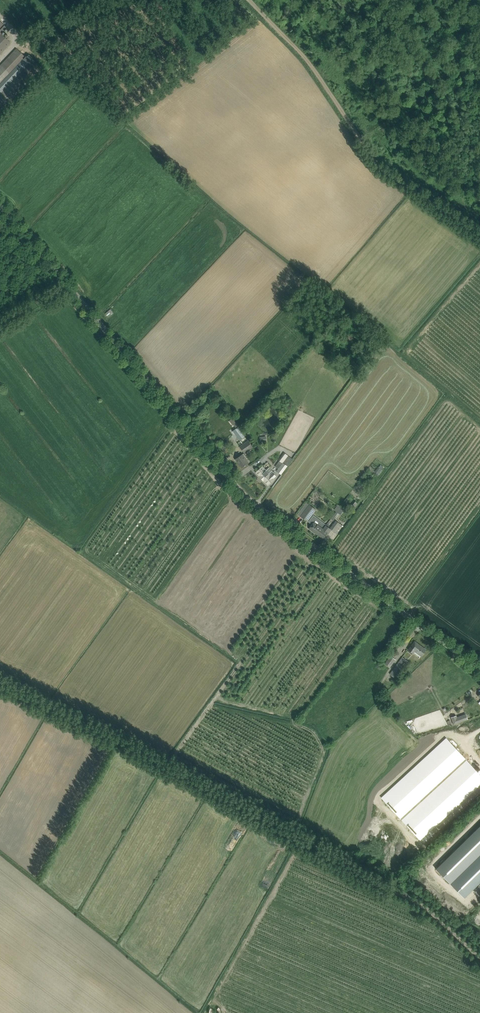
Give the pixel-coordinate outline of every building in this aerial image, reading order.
[(11,43),(8,41),(14,34),(7,28),(0,22),(0,54),(11,43)] [(2,109),(39,70),(32,64),(35,61),(27,54),(25,57),(19,51),(16,49),(0,66),(0,112),(2,109)] [(233,431),(240,440),(245,437),(238,427),(233,431)] [(252,447),(248,441),(240,446),(244,453),(252,447)] [(242,454),(239,456),(235,459),(241,468),(248,463),(242,454)] [(277,471),(281,474),(287,466),(283,462),(283,463),(278,469),(277,471)] [(378,467),(375,472),(379,475),(382,470),(384,467),(381,465),(379,467),(378,467)] [(259,476),(260,476),(263,480),(264,480),(268,485),(274,479),(273,478),(275,476),(272,473),(270,475),(262,466),(256,472),(260,476),(259,476)] [(309,504),(300,516),(307,521),(316,509),(309,504)] [(309,521),(308,522),(311,524),(309,527),(312,530),(312,529),(315,532),(318,535),(323,529),(317,524),(320,520),(313,515),(310,520),(309,521)] [(338,529),(341,525),(340,523),(338,526),(334,523),(331,527),(327,524),(323,529),(318,535),(323,538),(325,536),(326,535),(327,536),(331,530),(335,533),(338,529)] [(415,641),(408,650),(413,654),(412,655),(418,660),(425,650),(421,647),(421,648),(419,647),(420,645),(415,641)] [(385,664),(390,667),(396,660),(390,656),(385,664)] [(402,657),(390,674),(396,679),(409,662),(402,657)] [(456,715),(451,717),(453,723),(453,725),(468,719),(466,716),(458,719),(457,717),(456,715)] [(386,789),(422,833),(479,785),(479,765),(454,733),(386,789)] [(436,869),(450,883),(464,898),(479,882),(479,826),(436,869)]
